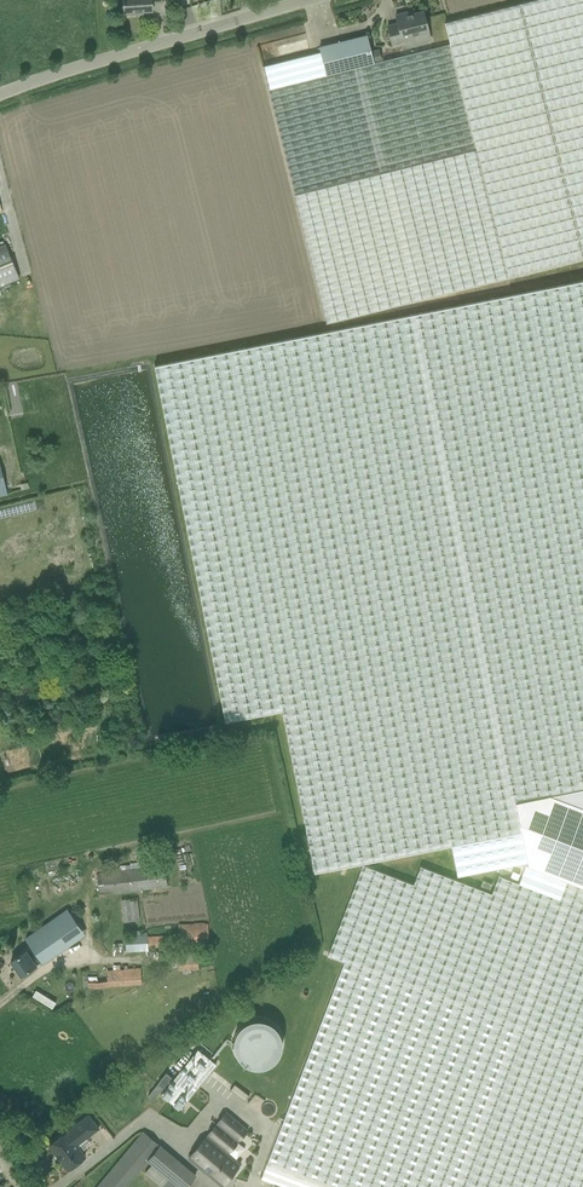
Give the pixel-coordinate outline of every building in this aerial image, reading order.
[(124,14),(138,13),(138,12),(152,11),(152,2),(161,2),(161,0),(123,0),(124,14)] [(445,23),(449,44),(382,61),(379,49),(370,50),(367,35),(320,47),(321,51),(263,66),(327,323),(508,278),(582,259),(582,0),(536,0),(445,23)] [(431,41),(429,31),(423,11),(407,15),(406,12),(396,15),(398,23),(388,26),(392,44),(411,39),(410,37),(412,36),(413,39),(414,45),(431,41)] [(278,48),(280,55),(306,48),(304,40),(278,48)] [(0,246),(0,286),(20,278),(6,244),(0,246)] [(582,787),(582,280),(155,365),(225,721),(282,710),(315,872),(451,845),(458,876),(528,862),(516,800),(582,787)] [(528,862),(529,867),(566,880),(582,887),(582,787),(516,800),(528,862)] [(566,880),(529,867),(525,865),(519,882),(498,875),(492,893),(420,866),(414,884),(363,864),(328,955),(345,961),(279,1131),(261,1177),(274,1182),(272,1186),(582,1186),(582,887),(566,880)] [(165,866),(119,871),(119,867),(106,868),(107,873),(97,874),(100,894),(142,889),(143,893),(156,891),(156,887),(168,886),(165,866)] [(483,880),(481,886),(490,890),(492,884),(483,880)] [(138,897),(121,898),(122,920),(140,919),(138,897)] [(25,950),(11,960),(21,975),(36,965),(41,961),(42,962),(83,933),(67,911),(27,940),(36,953),(30,958),(25,950)] [(179,923),(179,942),(208,942),(208,923),(179,923)] [(124,950),(147,949),(146,933),(123,934),(124,950)] [(147,937),(148,947),(166,946),(166,935),(147,937)] [(198,952),(176,953),(177,970),(199,969),(198,952)] [(89,986),(89,988),(142,984),(141,968),(127,969),(127,965),(113,966),(113,969),(88,971),(88,973),(83,974),(84,987),(89,986)] [(52,1007),(56,1001),(35,989),(31,995),(52,1007)] [(245,1026),(234,1027),(234,1063),(273,1062),(272,1019),(244,1020),(245,1026)] [(157,1083),(158,1084),(163,1088),(164,1089),(161,1094),(170,1101),(180,1109),(217,1063),(198,1048),(179,1071),(174,1078),(166,1072),(157,1083)] [(154,1100),(163,1089),(157,1084),(148,1095),(154,1100)] [(249,1095),(235,1084),(230,1090),(245,1101),(249,1095)] [(85,1157),(77,1146),(100,1128),(89,1114),(49,1145),(68,1169),(85,1157)] [(241,1163),(236,1159),(245,1148),(237,1142),(238,1141),(217,1123),(188,1158),(222,1185),(241,1163)] [(153,1164),(145,1174),(161,1186),(186,1186),(196,1175),(144,1132),(97,1186),(126,1186),(148,1160),(153,1164)]
